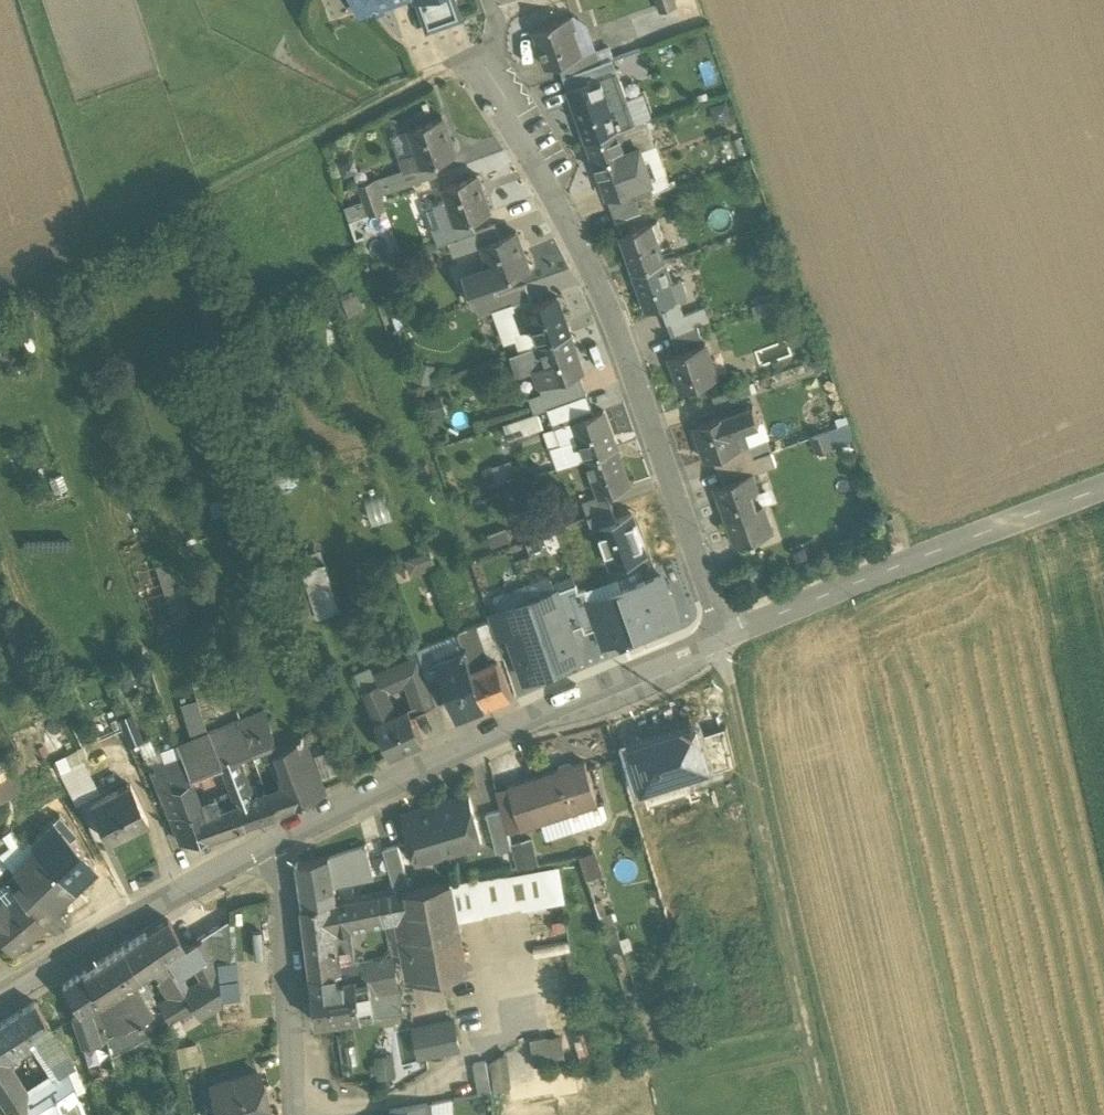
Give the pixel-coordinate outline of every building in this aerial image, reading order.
[(361,10),(389,0),(357,0),(361,10)] [(429,26),(460,15),(455,0),(419,0),(429,26)] [(661,11),(676,6),(674,0),(657,0),(661,11)] [(567,15),(534,27),(547,66),(559,62),(581,54),(567,15)] [(581,54),(559,62),(563,74),(589,65),(585,52),(581,54)] [(589,65),(563,74),(567,86),(617,69),(613,57),(589,65)] [(617,69),(567,86),(585,141),(589,140),(617,130),(636,123),(617,69)] [(443,115),(410,126),(418,148),(423,163),(423,164),(435,160),(456,153),(443,115)] [(636,123),(617,130),(624,151),(640,145),(641,147),(654,142),(646,120),(636,123)] [(617,130),(589,140),(602,179),(630,168),(629,165),(624,167),(619,155),(625,153),(624,151),(617,130)] [(640,145),(624,151),(625,153),(619,155),(624,167),(629,165),(630,168),(602,179),(607,192),(608,194),(647,180),(652,178),(641,147),(640,145)] [(418,148),(401,154),(405,166),(406,169),(423,163),(418,148)] [(405,166),(374,178),(379,194),(440,172),(435,160),(423,164),(423,163),(406,169),(405,166)] [(474,175),(439,187),(452,223),(453,225),(471,218),(488,212),(474,175)] [(374,178),(358,183),(364,199),(379,194),(374,178)] [(647,180),(608,194),(607,192),(604,193),(609,207),(637,197),(651,192),(647,180)] [(379,194),(364,199),(369,214),(384,209),(379,194)] [(637,197),(612,206),(618,221),(642,212),(637,197)] [(364,199),(344,206),(356,240),(364,236),(358,219),(369,214),(364,199)] [(471,218),(453,225),(452,223),(445,225),(450,240),(476,230),(471,218)] [(650,238),(645,225),(652,223),(651,221),(622,232),(636,270),(665,260),(656,236),(650,238)] [(450,240),(448,240),(453,255),(482,244),(482,243),(500,237),(495,224),(476,230),(450,240)] [(500,237),(482,243),(482,244),(490,266),(495,280),(529,268),(516,231),(500,237)] [(665,260),(636,270),(649,309),(660,305),(678,298),(677,296),(671,298),(667,286),(673,284),(665,260)] [(490,266),(462,275),(472,302),(477,300),(497,294),(492,281),(495,280),(490,266)] [(497,294),(477,300),(482,315),(531,297),(526,284),(497,294)] [(423,320),(414,294),(400,299),(404,312),(409,325),(423,320)] [(556,296),(527,306),(533,323),(540,343),(540,344),(570,334),(556,296)] [(678,298),(660,305),(666,321),(684,314),(678,298)] [(527,306),(516,310),(522,327),(533,323),(527,306)] [(684,314),(666,321),(671,334),(697,325),(709,320),(704,307),(684,314)] [(404,312),(394,315),(399,328),(409,325),(404,312)] [(533,323),(522,327),(514,330),(521,350),(540,343),(533,323)] [(697,325),(671,334),(676,347),(701,338),(697,325)] [(570,334),(540,344),(553,381),(544,385),(546,392),(556,388),(582,379),(579,372),(583,371),(570,334)] [(705,340),(671,353),(683,387),(717,375),(717,373),(710,376),(704,359),(711,357),(705,340)] [(521,350),(510,354),(517,374),(534,369),(539,386),(544,385),(553,381),(540,344),(540,343),(521,350)] [(582,379),(556,388),(561,402),(587,393),(582,379)] [(546,392),(531,397),(536,411),(549,406),(561,402),(556,388),(546,392)] [(561,402),(549,406),(554,420),(591,407),(587,393),(561,402)] [(752,400),(694,420),(707,456),(712,454),(740,444),(735,429),(759,420),(752,400)] [(591,407),(554,420),(556,427),(562,425),(562,424),(574,420),(594,413),(591,407)] [(594,413),(574,420),(580,437),(587,457),(616,446),(603,409),(594,413)] [(574,420),(562,424),(562,425),(556,427),(562,442),(567,440),(568,441),(580,437),(574,420)] [(832,447),(826,431),(812,436),(817,452),(832,447)] [(580,437),(568,441),(567,440),(562,442),(552,446),(559,467),(568,464),(587,457),(580,437)] [(740,444),(712,454),(717,468),(744,458),(753,455),(748,441),(740,444)] [(616,446),(587,457),(594,476),(599,474),(604,490),(599,491),(600,494),(601,495),(608,492),(630,484),(616,446)] [(753,455),(744,458),(749,471),(752,470),(753,472),(776,464),(771,449),(753,455)] [(513,458),(485,466),(490,482),(518,473),(513,458)] [(744,458),(717,468),(721,481),(749,471),(744,458)] [(721,481),(716,483),(736,542),(753,536),(754,539),(757,538),(756,535),(773,529),(753,472),(752,470),(749,471),(721,481)] [(608,492),(601,495),(600,494),(583,500),(588,516),(612,507),(612,506),(613,506),(608,492)] [(370,498),(376,521),(393,516),(387,494),(370,498)] [(612,507),(588,516),(593,529),(598,527),(598,526),(617,519),(612,507)] [(617,519),(598,526),(598,527),(606,548),(607,547),(611,561),(605,563),(605,565),(645,551),(632,514),(617,519)] [(893,514),(882,517),(888,533),(898,530),(893,514)] [(178,584),(170,558),(155,563),(163,589),(178,584)] [(324,562),(283,576),(297,618),(337,605),(324,562)] [(662,575),(624,589),(639,630),(677,617),(662,575)] [(577,583),(558,590),(571,628),(584,624),(572,592),(579,590),(577,583)] [(178,584),(163,589),(168,603),(182,598),(178,584)] [(572,592),(584,624),(586,630),(599,625),(591,601),(586,587),(579,590),(572,592)] [(624,589),(591,601),(599,625),(606,642),(639,630),(624,589)] [(582,657),(571,628),(558,590),(529,600),(554,667),(582,657)] [(182,598),(168,603),(171,615),(186,610),(182,598)] [(529,600),(513,605),(518,619),(506,623),(511,635),(526,677),(554,667),(529,600)] [(499,639),(511,635),(506,623),(518,619),(513,605),(490,613),(499,639)] [(479,610),(456,618),(459,629),(474,624),(483,621),(479,610)] [(483,621),(474,624),(487,661),(497,657),(498,658),(504,656),(491,619),(483,621)] [(487,661),(474,624),(459,629),(466,649),(473,666),(487,661)] [(414,641),(401,646),(407,660),(420,654),(414,641)] [(466,649),(436,660),(440,671),(450,697),(456,712),(485,700),(473,666),(466,649)] [(407,660),(361,679),(365,689),(380,682),(405,672),(423,664),(420,654),(407,660)] [(487,661),(473,666),(485,700),(485,701),(511,692),(498,658),(497,657),(487,661)] [(428,676),(423,664),(405,672),(421,709),(437,702),(428,676)] [(450,697),(440,671),(428,676),(437,702),(450,697)] [(396,718),(380,682),(365,689),(380,725),(396,718)] [(264,707),(238,717),(249,746),(276,736),(264,707)] [(396,718),(380,725),(392,753),(422,738),(411,712),(396,718)] [(238,717),(207,729),(218,758),(235,752),(249,746),(238,717)] [(631,745),(650,803),(690,790),(686,778),(691,770),(708,765),(699,733),(696,725),(631,745)] [(727,725),(699,733),(708,765),(710,771),(737,763),(727,725)] [(207,729),(176,741),(187,770),(218,758),(207,729)] [(290,783),(266,791),(273,809),(298,801),(326,789),(304,737),(276,748),(290,783)] [(175,741),(158,747),(162,756),(148,763),(169,810),(197,801),(187,776),(187,770),(175,741)] [(252,795),(235,752),(218,758),(235,800),(242,819),(273,809),(266,791),(266,790),(252,795)] [(17,785),(6,753),(0,755),(0,790),(17,785)] [(98,787),(81,755),(58,767),(75,799),(98,787)] [(46,758),(31,765),(42,789),(56,783),(46,758)] [(586,759),(530,776),(543,818),(598,801),(586,759)] [(530,776),(509,783),(522,825),(543,818),(530,776)] [(129,780),(89,799),(106,834),(146,815),(129,780)] [(230,789),(215,795),(219,806),(235,800),(230,789)] [(215,795),(197,801),(169,810),(180,838),(204,830),(205,832),(242,819),(235,800),(219,806),(215,795)] [(470,795),(452,800),(445,798),(436,801),(450,851),(463,848),(466,843),(482,838),(470,795)] [(427,803),(421,809),(404,814),(416,857),(432,852),(437,855),(450,851),(436,801),(427,803)] [(502,806),(487,810),(497,849),(512,845),(502,806)] [(54,818),(70,836),(77,831),(60,812),(54,818)] [(72,883),(95,864),(70,836),(54,818),(53,817),(30,837),(35,843),(66,876),(72,883)] [(399,840),(384,845),(395,883),(410,879),(399,840)] [(367,842),(330,854),(333,878),(339,877),(374,871),(367,842)] [(66,876),(35,843),(12,864),(16,869),(33,888),(34,888),(44,899),(48,904),(72,883),(66,876)] [(595,850),(580,852),(587,876),(602,871),(595,850)] [(328,854),(299,859),(297,859),(304,903),(330,898),(336,897),(333,878),(330,854),(330,853),(328,853),(328,854)] [(557,866),(503,875),(508,906),(525,903),(528,904),(562,897),(557,866)] [(33,888),(16,869),(5,877),(20,895),(31,909),(44,899),(34,888),(33,888)] [(502,869),(451,878),(458,913),(481,910),(508,906),(503,875),(502,869)] [(0,883),(0,897),(7,906),(20,895),(6,878),(0,883)] [(451,878),(405,887),(410,914),(421,976),(467,967),(458,913),(451,878)] [(405,887),(381,891),(386,919),(396,917),(410,914),(405,887)] [(381,891),(330,901),(333,929),(351,926),(386,919),(381,891)] [(0,897),(0,930),(12,944),(41,921),(31,909),(20,895),(7,906),(0,897)] [(304,903),(303,903),(311,970),(338,968),(337,963),(333,929),(330,901),(330,898),(304,903)] [(410,914),(396,917),(406,978),(421,976),(410,914)] [(228,916),(206,930),(215,946),(216,958),(229,957),(228,916)] [(167,917),(145,930),(163,958),(178,949),(184,945),(184,944),(167,917)] [(351,926),(333,929),(337,963),(356,959),(351,926)] [(145,930),(97,960),(114,988),(133,977),(151,966),(159,977),(171,970),(163,958),(145,930)] [(206,930),(195,937),(205,952),(217,968),(216,958),(215,946),(206,930)] [(205,952),(195,937),(189,940),(190,955),(192,959),(205,952)] [(189,940),(184,944),(184,945),(178,949),(187,964),(192,959),(190,955),(189,940)] [(569,940),(540,945),(542,955),(570,950),(569,940)] [(187,964),(178,949),(163,958),(171,970),(172,973),(178,969),(187,964)] [(217,968),(205,952),(192,959),(202,976),(217,968)] [(356,959),(337,963),(338,968),(339,976),(358,974),(369,973),(373,1000),(381,999),(380,989),(398,985),(395,972),(392,953),(356,959)] [(114,988),(97,960),(83,970),(100,998),(101,998),(101,997),(113,1009),(121,1023),(130,1039),(142,1032),(123,999),(114,988)] [(202,976),(198,978),(213,1002),(219,999),(217,968),(202,976)] [(338,968),(311,970),(312,979),(339,976),(338,968)] [(189,983),(184,975),(183,976),(178,969),(172,973),(181,987),(182,988),(188,983),(189,983)] [(100,998),(83,970),(62,983),(79,1011),(80,1011),(92,1003),(97,1000),(100,998)] [(172,973),(171,970),(159,977),(171,994),(181,987),(172,973)] [(369,973),(358,974),(362,1013),(374,1011),(373,1000),(369,973)] [(312,979),(317,1019),(362,1013),(358,974),(339,976),(312,979)] [(133,977),(114,988),(123,999),(140,989),(133,977)] [(189,983),(188,983),(182,988),(192,1004),(193,1004),(197,1012),(213,1002),(198,978),(189,983)] [(181,987),(171,994),(151,1007),(160,1022),(193,1004),(192,1004),(182,988),(181,987)] [(140,989),(123,999),(142,1032),(160,1022),(151,1007),(140,989)] [(113,1009),(101,997),(101,998),(100,998),(97,1000),(102,1015),(113,1009)] [(0,1022),(0,1052),(2,1055),(34,1037),(42,1050),(59,1040),(34,1000),(0,1022)] [(92,1003),(80,1011),(86,1016),(95,1010),(92,1003)] [(113,1009),(102,1015),(107,1030),(121,1023),(113,1009)] [(79,1011),(71,1015),(76,1030),(86,1027),(86,1016),(80,1011),(79,1011)] [(454,1018),(414,1025),(419,1053),(459,1045),(454,1018)] [(107,1030),(105,1031),(109,1050),(130,1039),(121,1023),(107,1030)] [(86,1027),(76,1030),(82,1049),(83,1049),(92,1046),(88,1034),(86,1027)] [(99,1030),(88,1034),(92,1046),(103,1043),(99,1030)] [(545,1035),(532,1037),(537,1063),(537,1064),(550,1062),(545,1035)] [(73,1062),(59,1040),(42,1050),(56,1072),(66,1066),(73,1062)] [(92,1046),(83,1049),(86,1058),(98,1054),(106,1051),(103,1043),(92,1046)] [(395,1047),(376,1051),(380,1071),(398,1068),(395,1047)] [(505,1051),(492,1059),(495,1088),(509,1087),(505,1051)] [(0,1052),(0,1094),(7,1104),(7,1105),(26,1092),(25,1090),(2,1055),(0,1052)] [(103,1073),(98,1054),(86,1058),(92,1077),(103,1073)] [(74,1063),(73,1062),(66,1066),(74,1086),(81,1083),(74,1063)] [(550,1062),(537,1064),(540,1075),(552,1073),(550,1062)] [(211,1081),(220,1114),(269,1114),(256,1069),(211,1081)] [(52,1102),(39,1082),(25,1090),(26,1092),(37,1112),(52,1102)] [(37,1112),(38,1114),(84,1114),(77,1095),(75,1088),(52,1102),(37,1112)] [(26,1092),(7,1105),(14,1114),(38,1114),(37,1112),(26,1092)] [(390,1108),(390,1114),(434,1114),(429,1114),(429,1101),(390,1108)]
